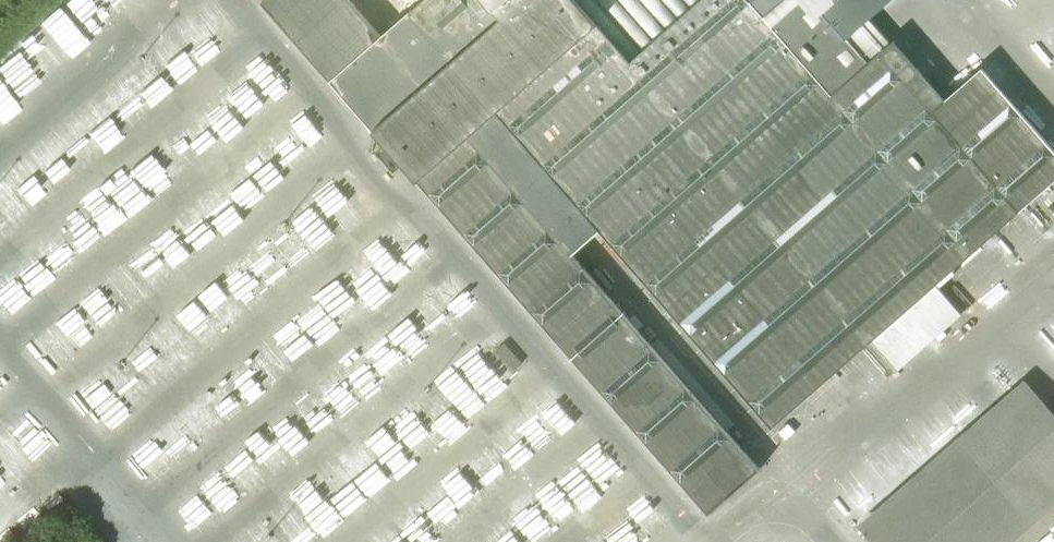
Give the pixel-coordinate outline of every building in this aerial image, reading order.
[(710,513),(761,469),(572,254),(600,229),(773,427),(872,341),(898,371),(941,334),(938,330),(959,312),(936,285),(1053,181),(1053,149),(982,67),(946,99),(894,40),(896,38),(875,14),(891,0),(701,0),(630,63),(576,0),(423,0),(382,36),(351,0),(265,0),(262,3),(710,513)] [(958,438),(1036,525),(1053,508),(1053,411),(1025,379),(958,438)]
